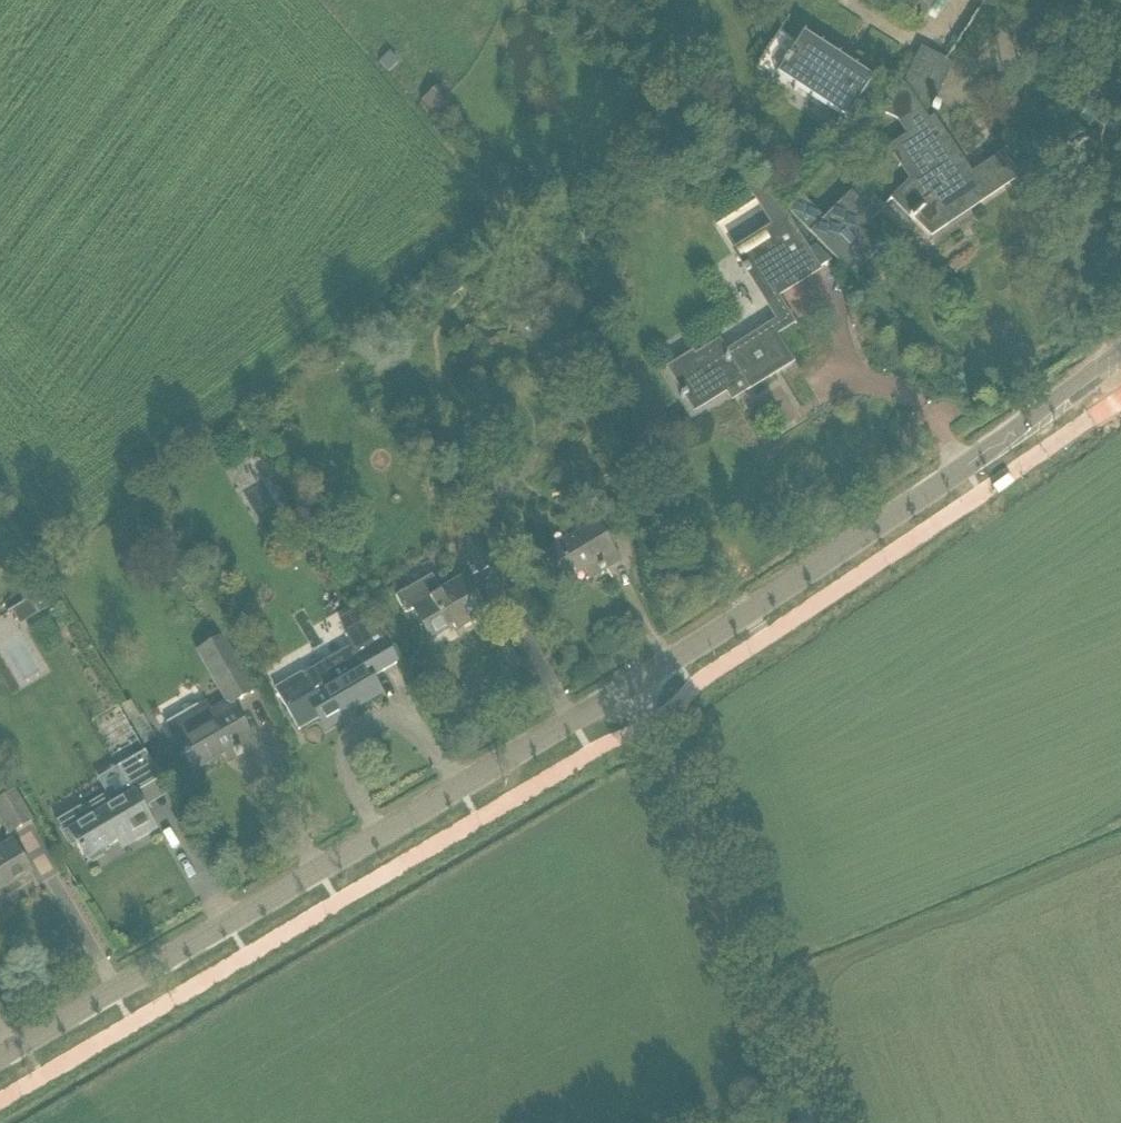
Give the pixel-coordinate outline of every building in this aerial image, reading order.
[(884,5),(917,26),(935,0),(887,0),(884,5)] [(776,76),(847,122),(875,78),(874,77),(872,80),(803,35),(776,76)] [(902,86),(888,115),(898,119),(908,136),(888,149),(908,180),(891,198),(913,221),(916,218),(931,232),(945,223),(943,221),(976,198),(979,203),(1017,178),(1002,156),(970,178),(944,140),(946,139),(933,120),(930,122),(926,117),(952,64),(921,49),(903,87),(902,86)] [(1036,76),(1050,92),(1065,78),(1051,63),(1036,76)] [(422,100),(435,116),(446,107),(433,91),(422,100)] [(1015,127),(1021,114),(1005,106),(999,119),(1015,127)] [(787,210),(851,276),(886,242),(867,224),(883,209),(859,184),(823,219),(802,196),(787,210)] [(765,233),(769,241),(741,259),(746,267),(743,268),(747,274),(749,272),(767,301),(797,283),(787,268),(809,255),(807,252),(787,219),(765,233)] [(815,247),(807,252),(809,255),(818,269),(830,261),(815,247)] [(745,390),(791,362),(769,327),(724,354),(718,343),(693,358),(691,355),(669,369),(684,393),(679,395),(682,399),(686,397),(694,410),(727,390),(732,398),(738,394),(732,384),(739,379),(745,390)] [(266,532),(295,519),(276,476),(247,488),(266,532)] [(539,555),(557,586),(596,563),(601,571),(618,560),(595,521),(539,555)] [(455,535),(477,574),(492,566),(469,526),(455,535)] [(176,569),(169,574),(173,582),(181,577),(176,569)] [(395,596),(406,615),(414,610),(430,637),(452,624),(455,630),(484,613),(463,576),(439,589),(431,575),(395,596)] [(184,576),(177,580),(182,590),(190,586),(184,576)] [(39,594),(29,600),(38,615),(48,609),(39,594)] [(319,718),(326,730),(343,721),(341,717),(380,694),(371,678),(397,664),(372,621),(345,636),(350,646),(302,674),(301,672),(274,688),(299,730),(319,718)] [(205,701),(166,724),(193,771),(232,749),(237,757),(255,747),(231,706),(253,693),(221,637),(195,652),(224,703),(211,710),(205,701)] [(156,769),(177,759),(171,748),(164,752),(159,742),(144,749),(156,769)] [(156,830),(145,812),(150,809),(140,791),(161,779),(145,752),(117,768),(132,792),(112,804),(108,796),(81,812),(79,809),(56,822),(72,849),(77,846),(88,865),(108,853),(107,852),(105,848),(131,833),(136,841),(156,830)] [(8,836),(34,821),(15,790),(0,799),(0,823),(8,836)] [(29,873),(10,840),(0,845),(0,889),(29,873)]
